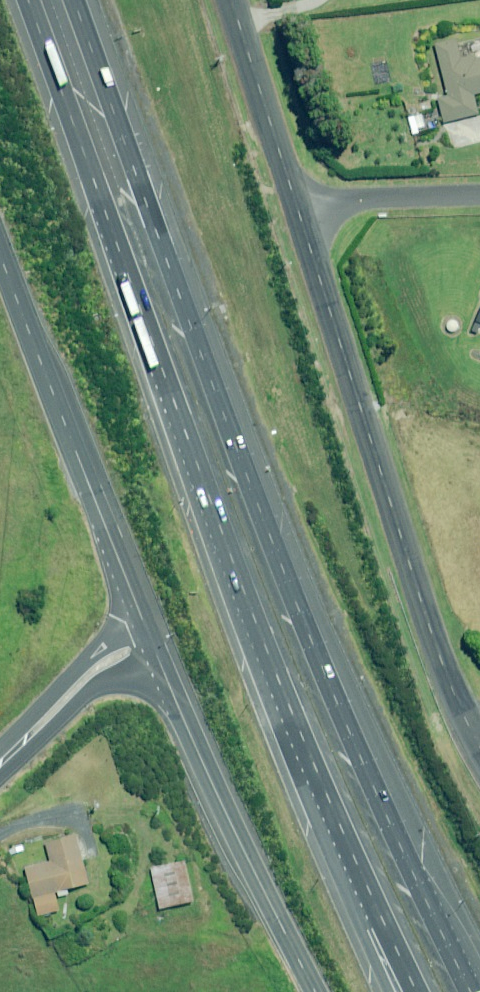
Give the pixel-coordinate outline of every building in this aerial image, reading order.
[(455,39),(435,44),(447,96),(438,99),(443,122),(478,114),(473,94),(479,92),(479,58),(476,59),(475,56),(460,59),(455,39)] [(425,130),(421,115),(408,118),(413,134),(425,130)] [(471,331),(477,333),(479,325),(479,310),(471,331)] [(88,883),(75,835),(45,843),(50,861),(25,868),(38,916),(59,910),(54,892),(88,883)] [(192,901),(184,861),(150,869),(159,908),(192,901)]
